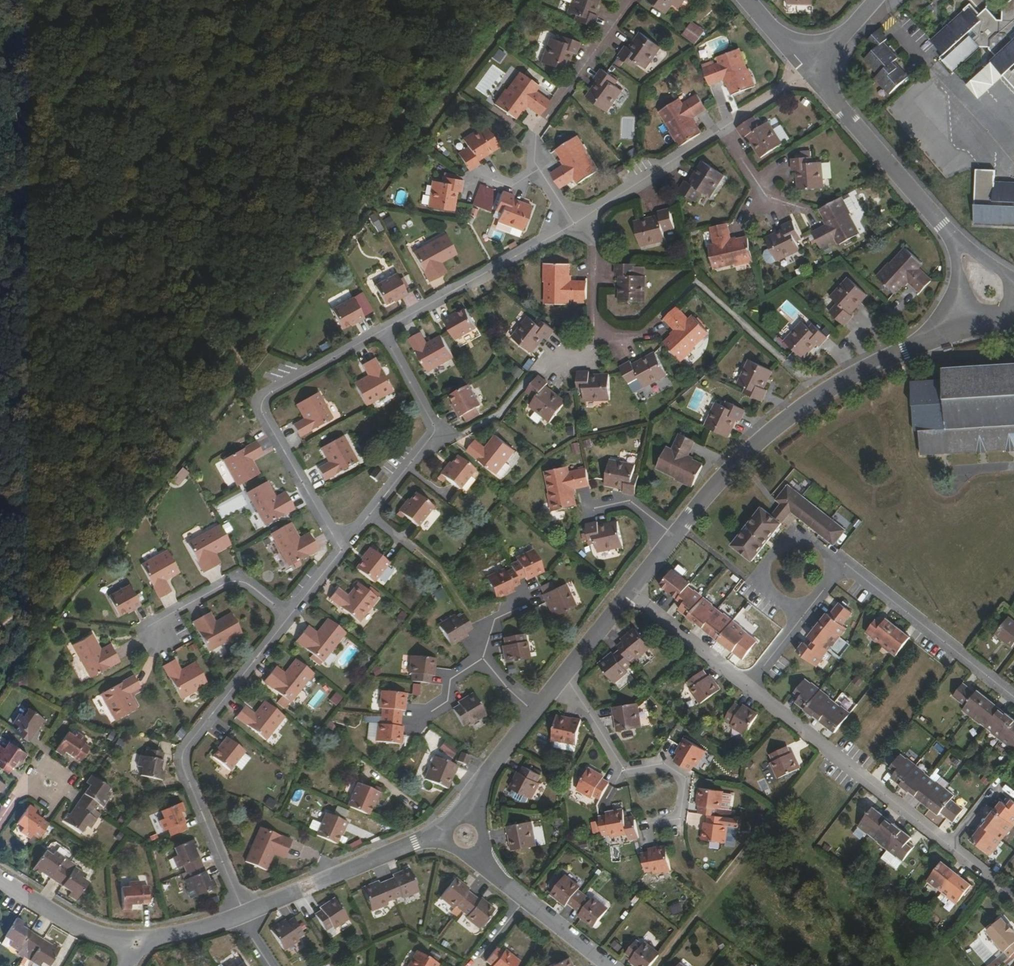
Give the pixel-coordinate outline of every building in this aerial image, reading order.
[(592,29),(596,18),(593,17),(590,16),(594,6),(597,7),(599,0),(563,0),(562,0),(571,3),(567,14),(575,18),(574,23),(585,27),(592,29)] [(648,2),(664,14),(671,4),(674,6),(679,10),(687,0),(650,0),(648,2)] [(932,42),(944,56),(941,59),(954,72),(979,48),(990,47),(990,50),(997,57),(993,62),(1013,86),(1013,0),(1011,0),(1003,8),(1002,21),(998,22),(987,9),(977,18),(969,9),(932,42)] [(671,4),(664,14),(667,15),(674,6),(671,4)] [(682,34),(696,43),(705,29),(691,20),(682,34)] [(879,31),(868,41),(876,49),(865,60),(878,76),(876,79),(890,94),(908,78),(894,63),(898,59),(884,44),(887,40),(879,31)] [(626,49),(619,58),(636,70),(639,66),(647,71),(661,49),(641,34),(636,41),(635,42),(638,44),(632,53),(629,50),(626,49)] [(541,65),(565,74),(568,64),(565,64),(569,54),(572,55),(575,56),(579,44),(560,38),(558,43),(550,40),(541,65)] [(638,44),(635,42),(629,50),(632,53),(638,44)] [(739,51),(753,89),(757,88),(751,70),(749,70),(742,50),(739,51)] [(716,67),(704,71),(710,87),(725,81),(730,79),(736,95),(753,89),(739,51),(722,56),(725,64),(722,65),(716,67)] [(703,66),(704,71),(716,67),(715,62),(703,66)] [(594,93),(592,91),(586,99),(607,114),(622,93),(615,87),(618,83),(607,75),(602,71),(595,81),(598,83),(600,85),(594,93)] [(493,106),(497,109),(521,75),(519,73),(506,91),(504,90),(493,106)] [(521,75),(497,109),(512,119),(523,104),(527,108),(540,117),(549,104),(535,93),(532,92),(536,85),(521,75)] [(730,79),(725,81),(727,87),(729,86),(733,96),(736,95),(730,79)] [(598,83),(592,91),(594,93),(600,85),(598,83)] [(661,113),(683,147),(699,137),(689,122),(693,119),(707,110),(698,96),(682,107),(680,108),(676,102),(661,113)] [(523,104),(512,119),(514,121),(521,112),(523,113),(527,108),(523,104)] [(679,149),(683,147),(661,113),(659,114),(671,133),(669,134),(679,149)] [(621,116),(620,139),(638,140),(639,117),(621,116)] [(755,120),(759,125),(764,123),(760,117),(755,120)] [(689,122),(699,137),(701,135),(695,126),(697,124),(693,119),(689,122)] [(754,119),(737,130),(743,139),(746,137),(752,145),(754,143),(759,150),(756,152),(761,159),(783,145),(769,123),(761,128),(759,125),(755,120),(754,119)] [(491,154),(499,149),(485,128),(463,142),(468,149),(458,155),(469,173),(479,166),(477,163),(483,159),(483,155),(489,151),(491,154)] [(575,140),(598,173),(600,172),(587,154),(589,153),(579,137),(575,140)] [(552,177),(561,190),(576,180),(579,178),(582,184),(598,173),(575,140),(560,150),(570,165),(565,168),(552,177)] [(570,165),(560,150),(557,152),(563,161),(562,162),(565,168),(570,165)] [(802,159),(793,160),(794,172),(797,172),(801,172),(801,182),(798,182),(799,191),(824,189),(822,163),(813,164),(813,159),(802,159)] [(703,163),(699,170),(698,171),(701,173),(697,179),(694,177),(689,184),(686,182),(680,193),(687,197),(697,204),(703,194),(711,199),(725,177),(703,163)] [(624,167),(617,172),(622,180),(629,175),(624,167)] [(995,184),(994,174),(977,173),(975,200),(974,226),(1013,226),(1013,184),(995,184)] [(456,205),(456,204),(453,203),(455,193),(458,194),(460,194),(463,182),(443,179),(442,185),(433,183),(429,209),(454,213),(456,205)] [(525,205),(523,205),(522,207),(512,204),(512,201),(513,197),(502,194),(496,213),(500,215),(497,223),(523,232),(531,208),(525,205)] [(840,199),(859,235),(861,234),(851,215),(852,214),(844,197),(840,199)] [(832,224),(827,226),(813,234),(821,248),(837,239),(840,238),(843,244),(859,235),(840,199),(824,208),(832,224)] [(824,221),(827,226),(832,224),(824,208),(821,209),(820,210),(826,220),(824,221)] [(645,224),(644,221),(634,224),(641,248),(666,242),(664,233),(676,230),(670,210),(659,212),(660,217),(651,219),(652,222),(645,224)] [(377,218),(371,221),(373,223),(377,231),(382,227),(377,218)] [(797,243),(801,240),(793,222),(782,228),(783,230),(785,234),(776,238),(775,234),(766,239),(777,262),(801,251),(797,243)] [(717,249),(710,251),(714,269),(753,260),(749,243),(732,246),(731,241),(727,225),(712,229),(716,246),(717,249)] [(785,234),(783,230),(775,234),(776,238),(785,234)] [(440,263),(441,264),(457,256),(446,236),(413,254),(429,284),(442,277),(436,266),(440,263)] [(876,276),(880,279),(907,249),(905,247),(890,263),(888,262),(876,276)] [(907,249),(880,279),(893,292),(905,279),(909,282),(920,293),(932,281),(918,268),(916,266),(920,261),(907,249)] [(753,260),(714,269),(714,272),(736,267),(736,269),(755,265),(753,260)] [(447,274),(441,264),(440,263),(436,266),(442,277),(447,274)] [(566,300),(569,300),(587,300),(587,285),(571,284),(567,285),(567,266),(548,266),(548,307),(567,307),(566,300)] [(637,266),(617,266),(617,278),(620,278),(620,287),(623,287),(624,295),(620,295),(620,304),(645,304),(645,278),(637,278),(637,266)] [(404,291),(399,282),(397,276),(376,288),(386,306),(395,302),(400,298),(401,300),(408,297),(404,291)] [(830,312),(841,323),(845,326),(853,318),(850,315),(856,309),(854,307),(859,302),(861,303),(867,296),(848,279),(831,297),(838,304),(830,312)] [(893,292),(895,294),(902,285),(904,287),(909,282),(905,279),(893,292)] [(404,280),(399,282),(404,291),(408,288),(404,280)] [(348,289),(326,299),(330,307),(351,296),(348,289)] [(357,323),(358,325),(365,321),(354,300),(333,312),(343,331),(351,326),(357,323)] [(667,348),(680,360),(709,333),(697,320),(695,318),(690,322),(677,309),(666,320),(676,331),(680,335),(667,348)] [(453,320),(452,317),(445,321),(457,343),(477,331),(467,312),(459,316),(453,320)] [(555,332),(540,319),(536,324),(529,318),(513,339),(533,355),(539,348),(537,346),(543,337),(545,340),(548,342),(555,332)] [(785,342),(794,351),(804,360),(811,353),(809,351),(815,343),(817,345),(820,347),(828,338),(813,325),(810,329),(803,323),(785,342)] [(680,335),(676,331),(672,336),(673,338),(665,345),(667,348),(680,335)] [(709,333),(680,360),(683,364),(697,351),(696,350),(712,335),(709,333)] [(455,359),(442,337),(428,345),(421,335),(410,341),(428,373),(455,359)] [(537,346),(539,348),(545,340),(543,337),(537,346)] [(809,351),(811,353),(817,345),(815,343),(809,351)] [(668,376),(656,354),(648,358),(649,361),(642,365),(641,362),(633,366),(631,364),(621,369),(631,387),(641,382),(645,389),(668,376)] [(369,379),(355,386),(368,408),(393,394),(375,361),(364,368),(369,379)] [(743,393),(762,403),(767,391),(764,390),(761,389),(766,379),(769,381),(773,372),(749,361),(738,385),(745,389),(743,393)] [(944,370),(948,430),(920,431),(921,454),(1013,449),(1013,365),(944,370)] [(611,401),(611,376),(601,376),(602,379),(590,380),(591,376),(590,373),(578,374),(578,394),(584,394),(584,402),(611,401)] [(561,399),(560,398),(558,401),(552,396),(554,393),(547,388),(549,384),(539,377),(527,393),(536,400),(530,408),(551,424),(567,403),(561,399)] [(464,418),(479,410),(482,408),(470,387),(451,397),(456,405),(459,411),(457,413),(460,420),(464,418)] [(320,395),(297,407),(305,421),(295,428),(301,439),(334,421),(320,395)] [(706,427),(712,431),(729,438),(733,430),(730,429),(734,419),(737,421),(740,422),(745,411),(727,402),(725,407),(717,404),(706,427)] [(483,416),(479,410),(464,418),(468,425),(483,416)] [(657,468),(695,486),(703,469),(687,462),(689,456),(696,442),(681,435),(672,451),(671,455),(665,452),(657,468)] [(477,442),(468,453),(498,476),(516,452),(497,437),(487,450),(477,442)] [(344,438),(322,450),(330,465),(319,471),(326,482),(358,464),(344,438)] [(574,454),(580,452),(577,442),(570,445),(574,454)] [(225,461),(239,488),(261,475),(253,461),(263,454),(257,443),(225,461)] [(687,462),(703,469),(704,466),(694,462),(695,459),(689,456),(687,462)] [(461,491),(476,472),(459,458),(453,465),(449,469),(447,468),(442,476),(447,481),(461,491)] [(637,497),(640,476),(635,475),(636,467),(611,461),(607,482),(606,487),(615,488),(616,485),(626,487),(626,490),(625,494),(637,497)] [(580,472),(587,470),(586,463),(578,465),(580,472)] [(178,475),(184,479),(189,473),(183,468),(178,475)] [(676,482),(693,490),(695,486),(657,468),(657,470),(676,480),(676,482)] [(548,473),(557,513),(574,508),(570,491),(575,490),(591,486),(590,482),(587,470),(580,472),(570,475),(567,476),(565,469),(548,473)] [(377,471),(371,478),(379,484),(384,477),(377,471)] [(552,514),(557,513),(548,473),(545,474),(550,495),(548,496),(552,514)] [(178,475),(174,480),(179,485),(184,479),(178,475)] [(295,510),(288,498),(278,504),(275,499),(276,498),(268,483),(248,493),(266,526),(295,510)] [(782,505),(792,513),(834,545),(846,530),(789,486),(777,501),(782,505)] [(216,505),(222,518),(249,506),(243,493),(216,505)] [(278,504),(288,498),(285,493),(276,498),(275,499),(278,504)] [(405,506),(399,513),(405,518),(419,528),(435,509),(417,494),(411,502),(407,508),(405,506)] [(779,508),(789,516),(790,515),(792,513),(782,505),(780,507),(779,508)] [(770,540),(789,516),(779,508),(773,516),(763,508),(733,546),(754,561),(770,540)] [(405,518),(399,513),(397,516),(403,521),(405,518)] [(221,526),(226,534),(232,530),(227,522),(221,526)] [(600,529),(600,526),(599,523),(587,526),(592,545),(596,544),(598,553),(625,548),(619,523),(611,524),(610,524),(611,527),(600,529)] [(292,524),(272,535),(290,568),(294,565),(299,563),(319,551),(312,539),(301,545),(298,540),(300,539),(292,524)] [(232,546),(221,527),(188,544),(205,574),(216,568),(210,556),(215,553),(215,555),(225,550),(232,546)] [(301,545),(312,539),(309,534),(300,539),(298,540),(301,545)] [(357,571),(376,585),(391,565),(376,554),(371,550),(366,556),(368,557),(364,562),(357,571)] [(180,573),(168,551),(142,565),(161,598),(172,592),(166,581),(180,573)] [(210,556),(216,568),(221,565),(215,555),(215,553),(210,556)] [(513,571),(519,582),(526,578),(527,579),(535,576),(544,571),(535,553),(518,562),(518,563),(511,566),(513,571)] [(680,599),(690,587),(692,585),(674,569),(659,587),(677,602),(680,599)] [(521,587),(519,582),(513,571),(507,574),(506,573),(489,582),(497,599),(515,590),(515,589),(521,587)] [(133,609),(134,610),(141,606),(130,585),(109,597),(119,615),(133,609)] [(378,600),(369,593),(360,586),(349,599),(339,591),(331,601),(361,624),(379,601),(378,600)] [(567,586),(545,596),(549,605),(552,604),(555,610),(552,612),(555,619),(577,609),(567,586)] [(690,617),(705,599),(690,587),(680,599),(686,604),(684,607),(681,610),(690,617)] [(371,589),(369,593),(378,600),(380,596),(371,589)] [(705,629),(719,611),(705,599),(690,617),(700,624),(705,629)] [(821,623),(840,638),(847,629),(844,626),(853,614),(840,603),(835,610),(837,612),(833,618),(830,616),(828,614),(821,623)] [(720,640),(734,622),(719,611),(705,629),(711,634),(720,640)] [(210,614),(206,616),(212,627),(216,624),(216,623),(210,614)] [(212,627),(206,616),(194,622),(210,652),(243,634),(232,615),(216,623),(216,624),(212,627)] [(452,645),(460,641),(467,636),(467,635),(474,630),(465,616),(458,619),(457,618),(441,629),(452,645)] [(1009,617),(995,635),(1012,648),(1013,645),(1013,621),(1009,617)] [(882,645),(896,626),(888,619),(885,624),(883,626),(877,621),(867,633),(882,645)] [(325,665),(348,635),(330,621),(319,635),(320,636),(317,640),(307,632),(298,643),(315,657),(325,665)] [(734,622),(720,640),(729,647),(734,652),(738,646),(749,634),(734,622)] [(816,643),(828,652),(840,638),(821,623),(814,632),(810,637),(813,640),(816,642),(816,643)] [(896,626),(882,645),(896,657),(911,638),(896,626)] [(320,636),(319,635),(310,628),(307,632),(317,640),(320,636)] [(622,652),(631,662),(636,657),(638,659),(651,648),(637,629),(630,635),(632,637),(625,642),(619,648),(622,652)] [(120,661),(114,650),(103,656),(100,651),(101,650),(92,634),(73,645),(91,677),(120,661)] [(524,636),(506,640),(507,648),(509,656),(506,657),(507,666),(532,661),(529,644),(526,644),(524,636)] [(828,652),(816,643),(811,648),(809,646),(805,643),(799,652),(817,666),(828,652)] [(103,656),(114,650),(111,645),(101,650),(100,651),(103,656)] [(630,669),(634,666),(631,662),(622,652),(616,656),(610,662),(607,660),(600,664),(615,684),(629,673),(627,671),(630,669)] [(325,665),(315,657),(312,660),(322,668),(325,665)] [(413,684),(423,685),(431,686),(432,677),(433,669),(437,669),(437,660),(413,658),(411,675),(414,675),(413,684)] [(208,685),(196,664),(182,671),(175,661),(164,667),(182,700),(208,685)] [(316,675),(299,661),(288,675),(288,676),(285,680),(275,673),(266,684),(293,705),(316,675)] [(640,673),(634,666),(630,669),(636,676),(640,673)] [(288,676),(288,675),(279,668),(275,673),(285,680),(288,676)] [(714,685),(710,678),(705,672),(690,683),(694,688),(692,690),(702,704),(722,690),(717,683),(714,685)] [(116,721),(137,709),(130,695),(141,688),(134,677),(102,695),(116,721)] [(808,709),(822,691),(806,679),(797,691),(804,697),(801,700),(799,703),(808,709)] [(973,716),(987,698),(979,691),(977,693),(975,695),(969,691),(971,688),(965,684),(955,697),(966,706),(964,709),(973,716)] [(334,691),(328,701),(336,705),(342,695),(334,691)] [(804,697),(797,691),(794,694),(801,700),(804,697)] [(822,721),(837,702),(822,691),(808,709),(817,716),(822,721)] [(384,719),(402,721),(403,712),(404,704),(407,703),(407,696),(384,693),(382,709),(385,709),(384,719)] [(474,695),(467,700),(469,703),(461,707),(455,711),(465,727),(471,723),(472,725),(488,716),(474,695)] [(987,698),(973,716),(987,728),(1002,709),(996,705),(987,698)] [(837,702),(822,721),(828,725),(837,733),(852,714),(837,702)] [(268,743),(287,719),(267,703),(257,717),(247,709),(238,719),(268,743)] [(639,705),(614,708),(616,717),(617,716),(620,716),(621,724),(618,726),(619,733),(643,729),(639,705)] [(750,714),(743,709),(736,705),(727,720),(733,724),(732,727),(746,736),(759,716),(752,711),(750,714)] [(987,728),(995,735),(1002,740),(1013,724),(1013,718),(1006,712),(1002,709),(987,728)] [(15,732),(31,743),(35,737),(33,736),(39,727),(41,728),(43,729),(47,722),(31,711),(26,718),(20,713),(13,723),(19,727),(15,732)] [(566,722),(567,719),(558,718),(553,741),(577,746),(582,721),(575,719),(574,721),(573,724),(566,722)] [(401,728),(402,721),(384,719),(383,725),(380,726),(379,743),(402,745),(403,738),(403,737),(401,737),(401,728)] [(1002,740),(1013,749),(1013,724),(1002,740)] [(67,735),(56,752),(63,756),(65,753),(81,763),(91,748),(85,744),(88,740),(78,734),(74,739),(67,735)] [(225,747),(221,752),(215,759),(233,773),(247,754),(228,739),(223,745),(225,747)] [(675,762),(692,772),(696,765),(698,766),(707,752),(687,739),(682,747),(684,749),(679,755),(675,762)] [(10,774),(20,759),(24,761),(28,754),(19,748),(15,745),(12,743),(7,749),(1,746),(0,747),(0,767),(10,774)] [(794,763),(791,756),(787,749),(771,757),(775,764),(772,765),(780,782),(801,771),(797,762),(794,763)] [(161,772),(165,754),(146,750),(145,757),(140,756),(138,767),(145,769),(144,777),(163,781),(166,773),(161,772)] [(472,758),(463,754),(459,763),(468,767),(472,758)] [(903,785),(917,766),(901,754),(892,766),(898,771),(896,773),(893,777),(903,785)] [(457,775),(461,767),(455,765),(436,758),(427,781),(450,790),(453,782),(451,781),(453,774),(456,775),(457,775)] [(917,797),(932,778),(917,766),(903,785),(917,797)] [(519,782),(517,780),(512,789),(515,790),(513,795),(516,799),(523,802),(528,803),(531,798),(534,800),(542,785),(540,783),(543,777),(526,768),(523,775),(519,782)] [(596,796),(602,800),(612,784),(605,780),(597,776),(599,773),(591,769),(578,790),(594,799),(596,796)] [(80,800),(96,810),(100,805),(103,808),(110,798),(104,794),(108,787),(93,776),(88,784),(90,786),(80,800)] [(932,808),(947,790),(932,778),(917,797),(932,808)] [(1001,788),(1013,797),(1013,796),(1013,790),(1006,783),(1001,788)] [(350,808),(371,817),(375,807),(377,801),(380,800),(382,795),(375,792),(360,786),(350,808)] [(703,798),(702,806),(701,815),(710,816),(719,817),(728,818),(736,819),(736,817),(736,815),(733,815),(734,811),(731,811),(733,796),(725,795),(725,792),(701,789),(700,798),(703,798)] [(947,790),(932,808),(941,815),(942,813),(945,811),(950,815),(948,818),(954,822),(965,809),(953,800),(955,796),(947,790)] [(68,813),(63,820),(80,832),(85,825),(91,830),(102,814),(96,810),(80,800),(76,806),(78,807),(71,816),(70,815),(68,813)] [(1013,825),(1013,800),(1009,806),(1006,804),(1003,801),(995,810),(1013,825)] [(168,830),(171,837),(188,830),(184,821),(181,812),(185,811),(182,803),(164,810),(167,818),(159,821),(163,832),(168,830)] [(34,836),(40,839),(50,824),(35,814),(38,811),(30,806),(19,821),(26,827),(22,833),(31,839),(34,836)] [(875,838),(890,819),(883,814),(875,808),(861,826),(875,838)] [(995,810),(988,819),(984,825),(1003,840),(1013,825),(995,810)] [(626,811),(616,812),(617,815),(609,817),(601,818),(605,836),(612,835),(612,838),(630,835),(632,842),(641,841),(640,834),(637,821),(628,823),(626,811)] [(326,841),(338,846),(341,837),(344,831),(346,832),(350,825),(346,823),(343,822),(328,815),(318,837),(326,841)] [(728,818),(719,817),(710,816),(709,823),(708,832),(704,831),(703,840),(728,843),(730,827),(739,828),(741,820),(736,819),(728,818)] [(890,850),(905,831),(898,826),(890,819),(875,838),(890,850)] [(600,833),(599,820),(591,821),(592,834),(600,833)] [(516,842),(513,843),(514,851),(539,847),(534,823),(509,827),(510,836),(512,835),(514,835),(516,842)] [(1003,840),(984,825),(979,831),(972,840),(991,854),(1003,840)] [(275,834),(268,831),(262,829),(248,863),(269,872),(276,855),(275,855),(277,850),(290,855),(294,843),(275,834)] [(905,831),(890,850),(904,861),(912,851),(907,846),(909,844),(913,838),(905,831)] [(125,835),(121,832),(116,839),(120,842),(125,835)] [(183,866),(186,873),(204,865),(201,858),(198,859),(194,850),(197,848),(198,847),(195,840),(177,847),(180,855),(173,858),(178,868),(183,866)] [(655,874),(673,871),(668,846),(659,848),(659,851),(651,853),(644,854),(647,872),(654,871),(655,874)] [(275,855),(276,855),(287,860),(288,857),(290,855),(277,850),(275,855)] [(50,879),(57,883),(72,862),(56,851),(52,858),(45,854),(34,869),(41,875),(42,873),(43,871),(51,877),(50,879)] [(72,862),(57,883),(71,893),(69,896),(76,901),(87,885),(81,880),(85,874),(75,868),(77,866),(72,862)] [(944,892),(959,874),(943,862),(929,880),(944,892)] [(204,865),(186,873),(188,878),(184,880),(189,891),(196,888),(199,895),(217,887),(214,880),(210,882),(204,865)] [(387,882),(394,898),(401,896),(402,898),(418,892),(409,870),(401,872),(402,876),(394,879),(387,882)] [(959,874),(944,892),(958,904),(973,885),(964,878),(959,874)] [(571,904),(577,909),(588,896),(581,891),(582,889),(567,878),(555,893),(567,903),(570,905),(571,904)] [(455,906),(462,911),(473,897),(467,892),(460,887),(462,884),(455,879),(440,898),(454,908),(455,906)] [(149,904),(148,886),(141,886),(141,881),(130,882),(130,890),(122,890),(123,911),(132,910),(132,906),(149,904)] [(386,902),(394,898),(387,882),(380,884),(372,888),(371,884),(362,888),(371,911),(388,904),(386,902)] [(697,895),(693,901),(698,905),(703,900),(697,895)] [(588,896),(577,909),(583,914),(582,915),(585,918),(597,927),(610,911),(595,899),(593,900),(588,896)] [(473,897),(462,911),(468,916),(466,919),(480,929),(494,910),(487,904),(485,907),(478,901),(473,897)] [(328,907),(321,911),(316,915),(325,930),(331,926),(333,929),(348,919),(334,899),(327,903),(328,907)] [(22,949),(28,952),(38,936),(23,926),(25,923),(18,918),(7,936),(14,941),(10,946),(20,952),(22,949)] [(280,927),(278,924),(271,930),(284,950),(299,940),(297,938),(303,934),(293,918),(287,923),(280,927)] [(1001,919),(985,933),(1010,962),(1013,958),(1013,933),(1001,919)] [(28,952),(34,956),(31,961),(39,965),(41,965),(44,961),(51,965),(61,948),(54,942),(53,945),(52,946),(44,942),(44,940),(38,936),(28,952)] [(610,946),(618,951),(622,946),(614,940),(610,946)] [(661,956),(647,945),(645,945),(639,940),(628,953),(634,958),(633,960),(641,965),(654,965),(661,956)] [(486,962),(491,965),(516,965),(518,964),(503,952),(503,953),(497,948),(486,962)] [(439,964),(417,950),(408,965),(438,965),(439,964)]
